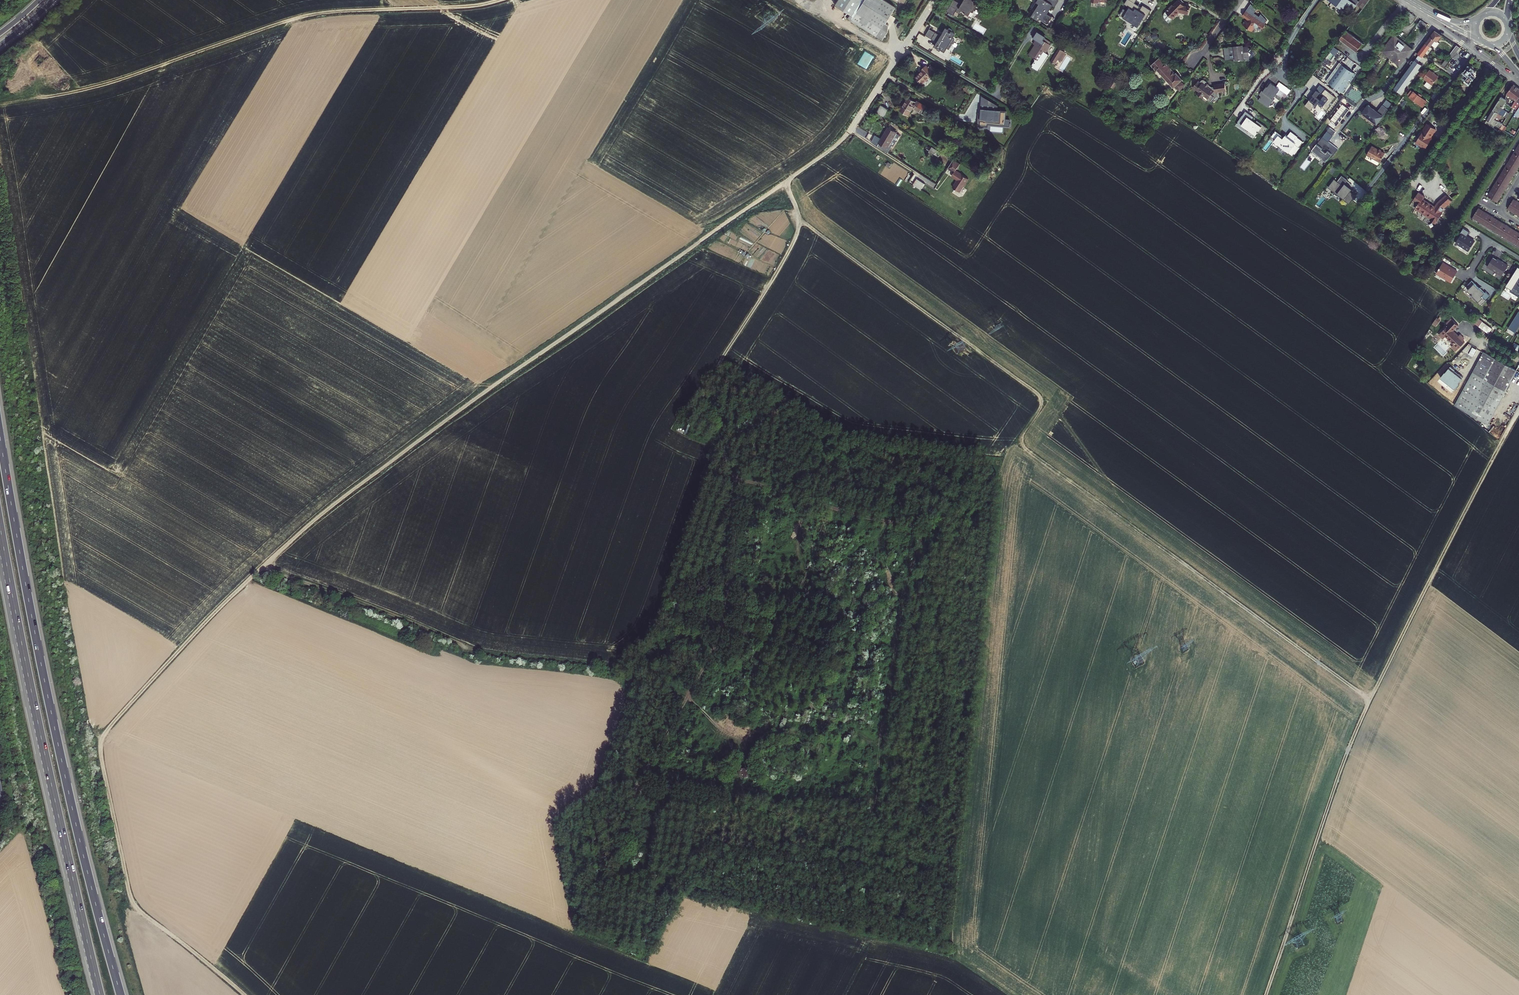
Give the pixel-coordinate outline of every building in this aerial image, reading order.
[(875,38),(893,8),(879,0),(836,0),(832,8),(848,17),(846,21),(875,38)] [(945,12),(951,17),(956,9),(960,11),(959,12),(963,14),(963,13),(967,16),(969,12),(971,13),(977,4),(975,2),(977,0),(962,0),(962,1),(963,1),(960,5),(952,0),(945,12)] [(1036,2),(1038,3),(1030,16),(1038,20),(1039,18),(1047,23),(1051,16),(1046,13),(1052,4),(1055,6),(1058,0),(1037,0),(1036,2)] [(1120,15),(1139,26),(1143,19),(1145,20),(1151,10),(1143,5),(1142,7),(1135,3),(1137,0),(1127,0),(1125,4),(1129,6),(1126,10),(1124,9),(1120,15)] [(1178,0),(1173,5),(1172,4),(1167,9),(1168,10),(1165,12),(1165,13),(1164,15),(1164,18),(1165,19),(1169,21),(1178,12),(1188,14),(1189,7),(1183,5),(1178,0)] [(1345,16),(1353,5),(1360,9),(1367,0),(1322,0),(1345,16)] [(1252,1),(1246,9),(1249,12),(1255,4),(1252,1)] [(1403,10),(1397,17),(1406,24),(1412,16),(1403,10)] [(1267,24),(1248,11),(1245,15),(1250,19),(1249,21),(1248,20),(1247,20),(1244,24),(1250,29),(1254,31),(1256,27),(1260,26),(1264,29),(1267,24)] [(1417,19),(1411,28),(1422,35),(1428,27),(1417,19)] [(927,30),(923,36),(935,43),(932,47),(935,49),(934,51),(937,53),(939,51),(942,53),(944,50),(947,51),(953,41),(950,40),(953,35),(950,33),(951,31),(947,29),(946,31),(943,29),(940,34),(941,35),(939,37),(927,30)] [(1422,57),(1432,45),(1436,48),(1440,43),(1437,41),(1442,35),(1435,30),(1418,54),(1419,54),(1422,57)] [(1344,31),(1337,39),(1356,53),(1362,45),(1344,31)] [(1391,35),(1379,52),(1397,65),(1409,48),(1391,35)] [(1033,48),(1027,58),(1041,67),(1047,57),(1044,55),(1049,47),(1048,47),(1049,45),(1043,42),(1042,43),(1036,40),(1032,47),(1033,48)] [(1450,55),(1459,61),(1465,52),(1456,46),(1450,55)] [(1232,48),(1224,49),(1225,57),(1228,57),(1228,60),(1236,59),(1237,63),(1245,62),(1245,58),(1249,58),(1249,54),(1251,50),(1248,48),(1248,47),(1234,49),(1233,48),(1232,48)] [(1055,52),(1047,65),(1054,69),(1062,57),(1055,52)] [(1167,65),(1161,58),(1152,66),(1157,70),(1158,69),(1174,87),(1175,87),(1181,91),(1186,85),(1181,82),(1183,79),(1177,73),(1176,74),(1171,69),(1173,67),(1170,63),(1167,65)] [(1418,62),(1415,59),(1394,88),(1401,93),(1422,64),(1418,62)] [(1340,63),(1326,82),(1343,94),(1356,75),(1340,63)] [(1467,66),(1457,79),(1460,81),(1458,84),(1461,87),(1464,84),(1467,86),(1473,76),(1472,70),(1467,66)] [(922,73),(914,79),(920,87),(935,74),(930,68),(926,70),(925,68),(921,71),(922,73)] [(1438,75),(1429,68),(1423,77),(1426,80),(1432,84),(1438,75)] [(1202,80),(1201,79),(1195,87),(1199,89),(1200,88),(1202,90),(1200,93),(1205,97),(1207,93),(1211,96),(1210,98),(1214,100),(1215,100),(1218,96),(1222,95),(1221,90),(1229,89),(1228,81),(1217,82),(1217,86),(1214,86),(1211,84),(1211,83),(1209,81),(1209,80),(1207,79),(1205,78),(1204,78),(1202,80)] [(1270,101),(1273,97),(1279,102),(1283,96),(1277,91),(1276,92),(1267,85),(1264,89),(1263,89),(1260,93),(1258,92),(1255,97),(1257,99),(1254,103),(1265,110),(1271,102),(1270,101)] [(1330,112),(1340,100),(1320,86),(1305,105),(1311,110),(1317,102),(1330,112)] [(1510,86),(1505,94),(1504,99),(1499,96),(1484,119),(1494,124),(1496,121),(1492,118),(1502,102),(1506,104),(1510,98),(1513,100),(1509,106),(1514,110),(1512,114),(1516,116),(1518,113),(1518,114),(1518,92),(1510,86)] [(1408,96),(1421,106),(1425,101),(1419,96),(1420,95),(1417,93),(1416,94),(1412,91),(1409,95),(1408,96)] [(1006,119),(1007,111),(999,111),(999,106),(982,96),(980,113),(979,113),(978,124),(1010,126),(1010,119),(1006,119)] [(906,98),(898,111),(906,116),(911,109),(921,115),(925,109),(906,98)] [(1380,120),(1391,104),(1386,100),(1380,107),(1372,101),(1366,109),(1380,120)] [(880,107),(876,115),(884,120),(889,112),(880,107)] [(1246,111),(1235,126),(1253,139),(1259,132),(1263,135),(1268,128),(1246,111)] [(1417,137),(1415,141),(1425,147),(1429,140),(1428,140),(1430,137),(1428,136),(1434,127),(1427,123),(1425,126),(1424,125),(1421,132),(1419,131),(1416,137),(1417,137)] [(1330,124),(1327,128),(1333,133),(1336,129),(1330,124)] [(888,129),(881,141),(882,141),(880,146),(889,152),(892,147),(893,148),(900,136),(888,129)] [(1284,137),(1276,131),(1272,136),(1275,139),(1274,141),(1294,156),(1304,142),(1298,137),(1291,132),(1288,136),(1286,134),(1284,137)] [(1327,159),(1331,153),(1333,155),(1339,146),(1323,134),(1313,148),(1323,155),(1323,156),(1327,159)] [(1486,195),(1497,201),(1499,197),(1503,190),(1508,183),(1512,176),(1517,168),(1518,165),(1518,141),(1486,195)] [(1370,146),(1365,155),(1371,158),(1369,162),(1377,165),(1383,153),(1370,146)] [(952,160),(946,168),(953,172),(950,177),(956,180),(952,188),(959,192),(967,179),(955,171),(959,165),(952,160)] [(1358,193),(1352,189),(1345,183),(1347,181),(1349,177),(1343,173),(1339,179),(1336,177),(1332,181),(1337,185),(1335,187),(1352,201),(1358,193)] [(1337,185),(1332,181),(1330,185),(1351,201),(1352,201),(1335,187),(1337,185)] [(1345,183),(1352,189),(1354,186),(1347,181),(1345,183)] [(1415,192),(1409,200),(1414,204),(1411,208),(1427,219),(1426,220),(1432,224),(1439,212),(1438,212),(1440,208),(1448,201),(1443,195),(1434,203),(1431,207),(1420,199),(1421,197),(1415,192)] [(1507,207),(1511,210),(1518,214),(1518,201),(1513,198),(1507,207)] [(1470,217),(1518,246),(1518,233),(1516,232),(1509,227),(1502,223),(1495,219),(1488,215),(1481,210),(1476,208),(1470,217)] [(1468,231),(1462,227),(1458,233),(1460,234),(1455,242),(1468,250),(1474,241),(1465,236),(1468,231)] [(1492,253),(1500,258),(1504,252),(1496,247),(1492,253)] [(1493,255),(1487,265),(1502,274),(1508,265),(1493,255)] [(1450,268),(1442,262),(1436,271),(1442,275),(1442,276),(1449,280),(1450,280),(1451,280),(1457,271),(1451,267),(1450,268)] [(1518,266),(1508,284),(1513,287),(1511,290),(1511,291),(1511,290),(1518,295),(1518,266)] [(1479,288),(1471,280),(1468,284),(1470,287),(1467,290),(1474,296),(1472,297),(1481,305),(1486,300),(1482,295),(1484,293),(1480,289),(1479,288)] [(1518,310),(1509,327),(1516,331),(1518,325),(1518,310)] [(1444,323),(1434,332),(1439,336),(1442,334),(1449,341),(1447,344),(1452,349),(1461,339),(1460,338),(1460,336),(1455,331),(1454,332),(1449,328),(1455,322),(1448,315),(1442,321),(1444,323)] [(1477,316),(1473,322),(1489,334),(1494,329),(1477,316)] [(1436,317),(1433,324),(1438,326),(1441,319),(1436,317)] [(1482,353),(1452,406),(1485,425),(1515,371),(1482,353)] [(748,778),(745,770),(738,772),(740,780),(748,778)]
